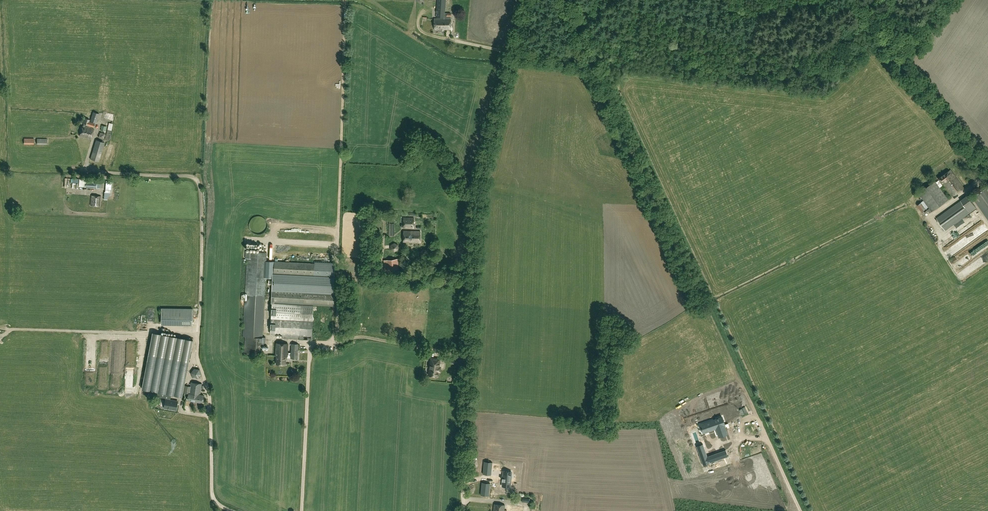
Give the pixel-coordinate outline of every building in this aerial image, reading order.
[(451,29),(451,13),(445,13),(446,0),(437,0),(436,17),(445,18),(444,18),(434,19),(435,30),(451,29)] [(96,123),(99,113),(93,112),(90,121),(96,123)] [(79,135),(91,139),(94,129),(85,126),(85,124),(93,127),(94,123),(89,122),(90,119),(85,118),(83,124),(84,124),(83,125),(82,125),(79,135)] [(96,140),(90,159),(98,161),(104,142),(96,140)] [(950,170),(938,178),(942,183),(944,182),(954,196),(964,188),(950,170)] [(100,188),(100,185),(101,177),(96,177),(94,177),(93,177),(81,177),(80,187),(100,188)] [(919,193),(929,208),(927,209),(929,213),(932,211),(948,200),(935,181),(919,193)] [(987,219),(987,186),(973,197),(987,219)] [(100,196),(91,195),(90,205),(100,206),(100,196)] [(976,208),(968,196),(937,218),(945,230),(976,208)] [(899,214),(904,208),(902,206),(896,211),(899,214)] [(414,218),(404,218),(404,228),(413,228),(414,218)] [(389,231),(389,235),(394,235),(394,223),(389,223),(386,223),(386,231),(389,231)] [(403,242),(420,243),(420,231),(403,231),(403,242)] [(968,234),(956,239),(959,246),(970,242),(968,239),(970,238),(968,234)] [(987,256),(987,241),(987,239),(966,250),(970,257),(974,254),(976,257),(978,256),(981,260),(987,256)] [(949,254),(959,247),(955,241),(945,248),(949,254)] [(317,249),(316,256),(325,257),(326,250),(317,249)] [(262,345),(265,345),(265,337),(262,337),(265,277),(273,277),(272,303),(275,304),(275,302),(334,306),(335,265),(266,261),(267,252),(245,252),(245,258),(247,258),(245,293),(242,293),(242,300),(245,300),(245,301),(247,301),(245,344),(262,345)] [(389,270),(399,268),(398,259),(388,260),(389,270)] [(272,303),(270,334),(282,334),(282,338),(312,340),(312,336),(332,337),(334,306),(275,304),(272,303)] [(162,308),(161,323),(192,324),(193,309),(162,308)] [(182,396),(192,340),(152,333),(142,388),(152,390),(150,398),(163,400),(164,393),(182,396)] [(276,364),(286,365),(286,357),(291,357),(291,358),(298,359),(298,344),(291,343),(291,353),(287,352),(288,344),(276,343),(275,356),(276,356),(276,364)] [(429,375),(437,376),(438,371),(439,372),(440,367),(439,367),(440,359),(431,358),(429,375)] [(193,378),(198,379),(201,374),(199,369),(194,368),(191,373),(193,378)] [(187,400),(203,403),(204,396),(200,395),(202,384),(191,382),(191,386),(185,385),(184,393),(189,393),(187,400)] [(178,401),(165,399),(164,407),(168,408),(167,409),(171,409),(176,410),(178,401)] [(693,408),(661,417),(664,427),(696,419),(693,408)] [(722,417),(705,423),(708,430),(716,428),(719,437),(727,434),(724,425),(725,424),(722,417)] [(700,438),(703,445),(718,440),(715,433),(700,438)] [(697,449),(703,465),(710,463),(704,447),(697,449)] [(709,455),(712,462),(728,456),(725,450),(709,455)] [(503,471),(502,486),(510,487),(511,472),(503,471)] [(481,494),(489,495),(490,483),(482,482),(481,494)]
